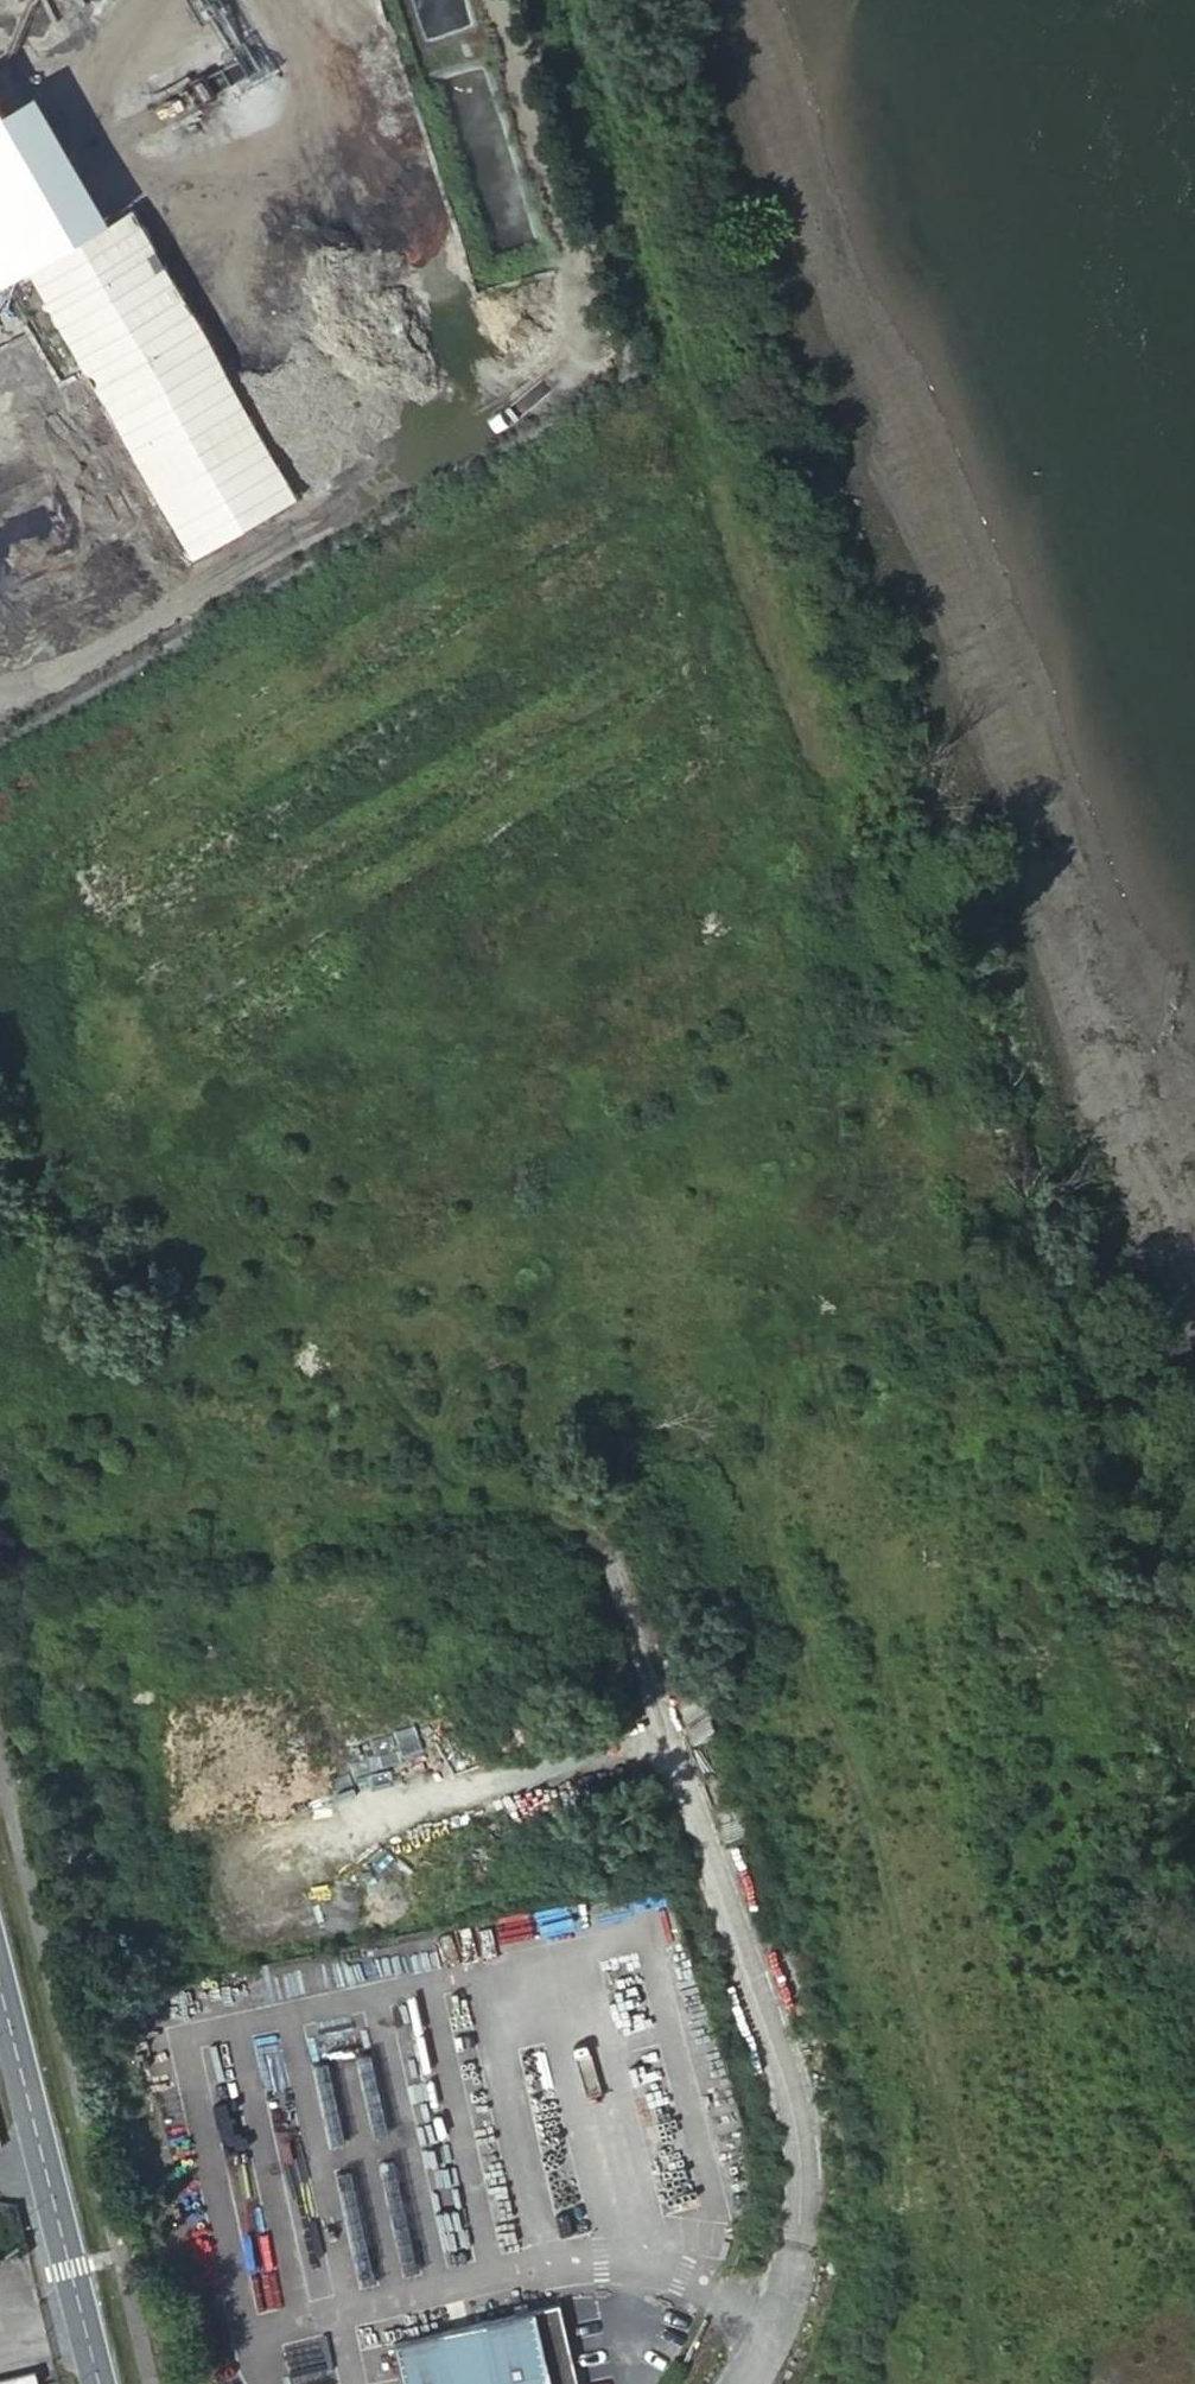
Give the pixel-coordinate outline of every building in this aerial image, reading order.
[(1,282),(26,267),(193,552),(295,492),(129,210),(106,224),(30,94),(0,112),(0,280),(1,282)] [(556,2303),(473,2321),(388,2340),(398,2383),(573,2383),(556,2303)]
